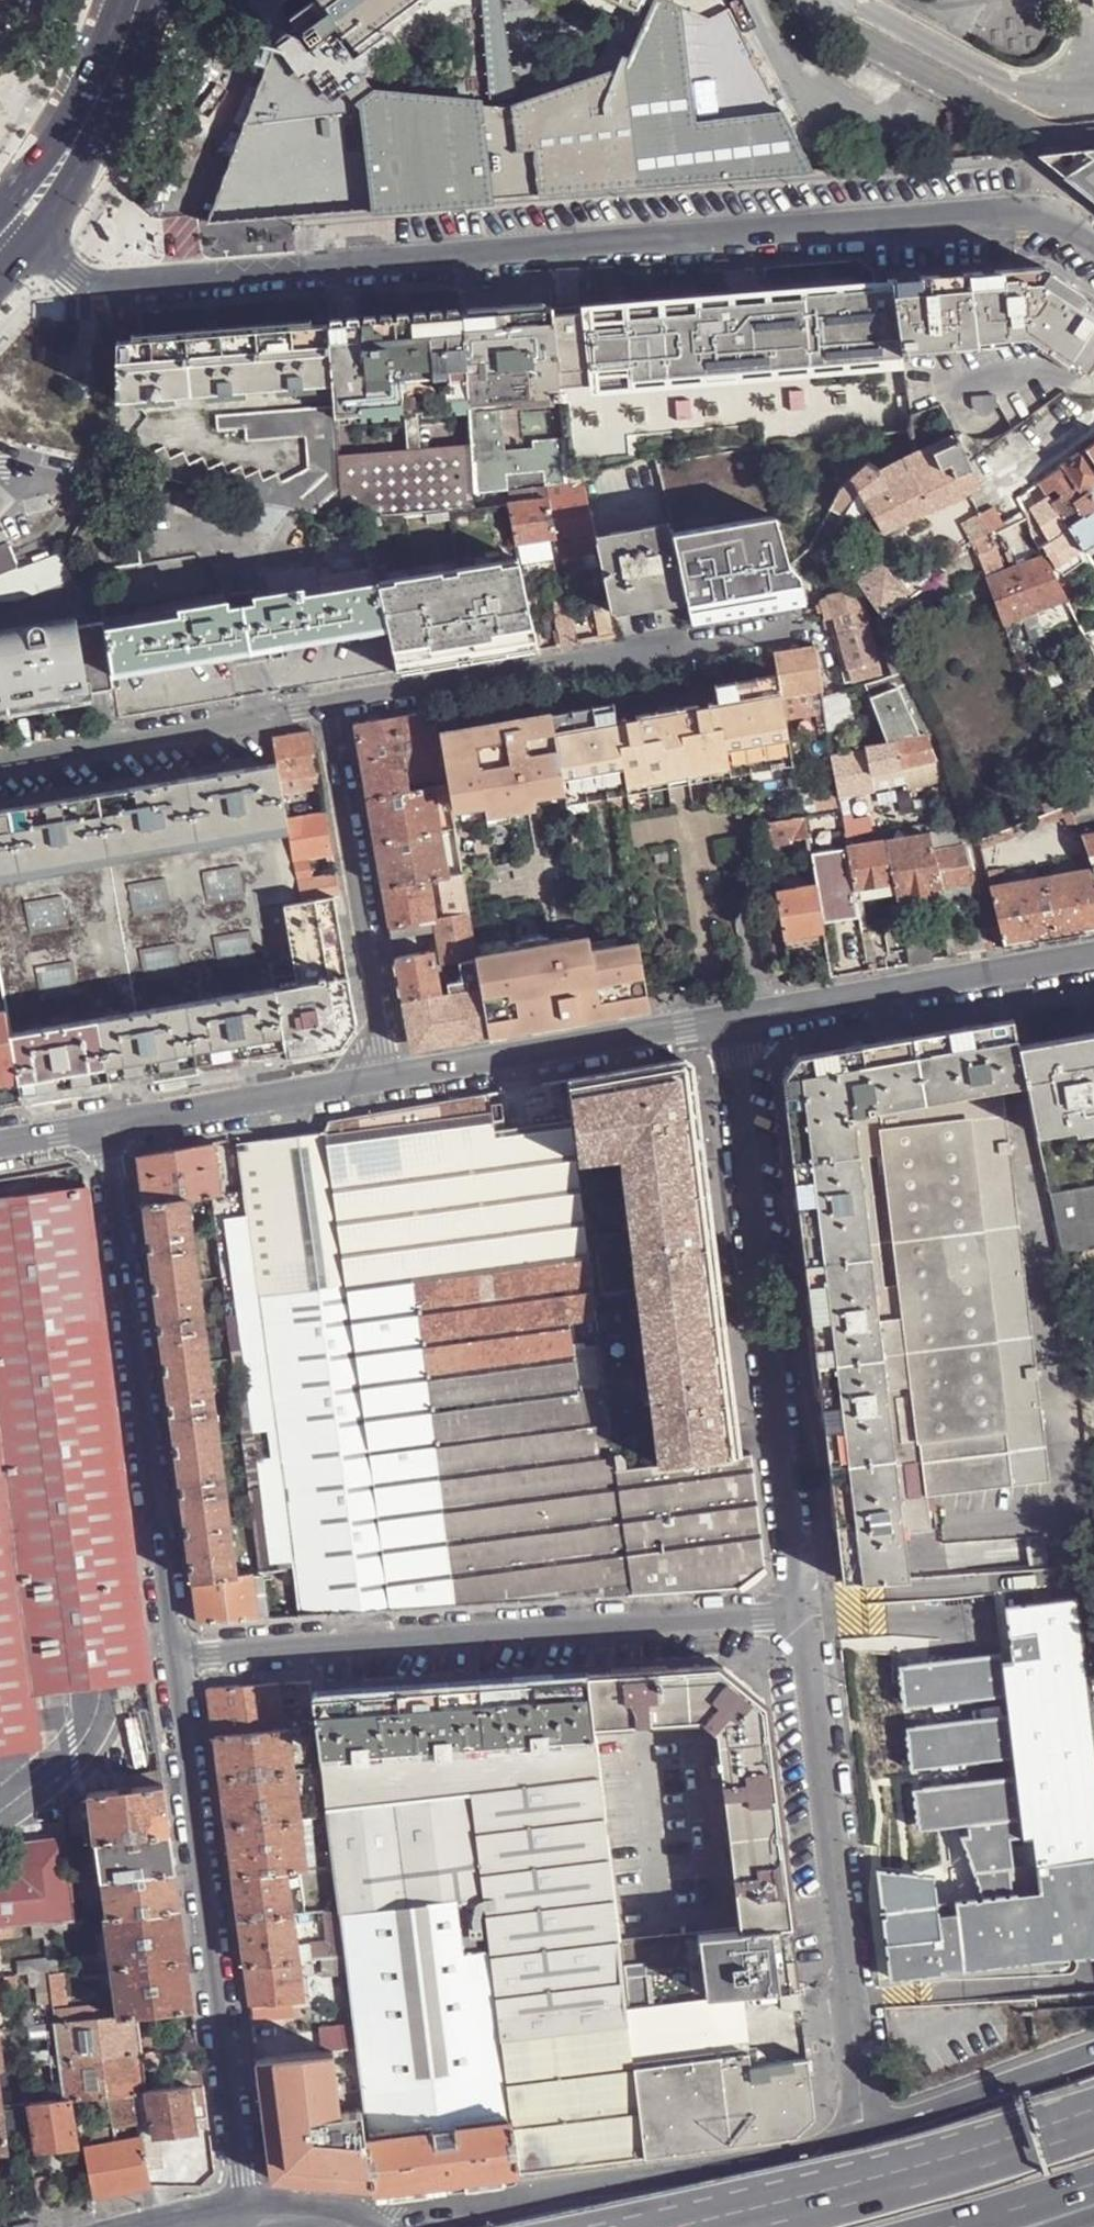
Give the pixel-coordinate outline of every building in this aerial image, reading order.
[(294,32),(272,48),(211,215),(210,215),(211,218),(815,169),(782,107),(694,114),(685,8),(667,0),(658,0),(631,65),(514,102),(505,105),(489,104),(377,101),(336,47),(326,34),(306,47),(294,32)] [(316,0),(287,21),(294,32),(306,47),(326,34),(335,26),(316,0)] [(335,26),(346,39),(352,45),(413,0),(316,0),(335,26)] [(489,104),(505,105),(514,102),(502,0),(477,0),(489,104)] [(639,11),(644,0),(613,0),(639,11)] [(762,68),(732,10),(714,19),(685,8),(694,114),(782,107),(762,68)] [(335,26),(326,34),(336,47),(346,39),(335,26)] [(1039,152),(1066,174),(1074,169),(1093,185),(1093,146),(1039,152)] [(1074,169),(1066,174),(1093,196),(1093,185),(1074,169)] [(968,271),(979,338),(1028,333),(1087,372),(1093,362),(1093,296),(1046,264),(968,271)] [(968,271),(894,279),(895,286),(904,349),(977,342),(976,338),(979,338),(968,271)] [(877,281),(733,295),(733,302),(806,294),(878,288),(877,281)] [(878,288),(806,294),(811,368),(882,362),(882,359),(905,357),(904,349),(895,286),(878,288)] [(700,298),(662,301),(668,381),(704,378),(704,374),(739,372),(739,375),(811,368),(806,294),(733,302),(700,304),(700,298)] [(662,301),(554,306),(562,387),(597,384),(598,387),(668,381),(662,301)] [(554,305),(502,309),(507,401),(563,397),(562,387),(554,306),(554,305)] [(502,309),(463,312),(472,404),(507,401),(502,309)] [(379,319),(328,323),(333,382),(335,404),(335,416),(407,409),(419,408),(470,404),(472,404),(463,312),(379,319)] [(328,322),(118,340),(118,399),(153,396),(178,394),(207,392),(249,388),(278,386),(318,383),(333,382),(328,323),(328,322)] [(1028,333),(979,338),(982,364),(988,360),(994,364),(1003,389),(1012,411),(1043,400),(1047,407),(1093,377),(1087,372),(1028,333)] [(977,342),(904,349),(905,357),(914,416),(948,403),(971,385),(984,375),(982,364),(979,338),(976,338),(977,342)] [(42,453),(79,414),(10,349),(0,360),(0,413),(42,453)] [(984,375),(971,385),(976,396),(999,395),(1017,429),(1047,407),(1043,400),(1012,411),(1003,389),(994,364),(988,360),(982,364),(984,375)] [(318,383),(278,386),(278,392),(319,389),(318,383)] [(971,385),(948,403),(976,396),(971,385)] [(249,388),(207,392),(207,398),(249,394),(249,388)] [(178,394),(153,396),(153,402),(178,400),(178,394)] [(980,411),(985,414),(987,414),(994,411),(999,405),(999,395),(976,396),(977,408),(980,411)] [(572,476),(563,397),(507,401),(512,491),(547,486),(573,482),(572,476)] [(477,508),(511,504),(513,504),(513,502),(512,491),(507,401),(472,404),(470,404),(473,443),(477,508)] [(335,404),(219,412),(220,429),(247,426),(248,440),(307,435),(337,433),(335,416),(335,404)] [(410,449),(422,448),(419,408),(407,409),(410,449)] [(44,455),(42,453),(0,413),(0,502),(44,455)] [(337,433),(307,435),(310,466),(283,479),(279,471),(266,478),(261,468),(248,474),(242,464),(229,471),(224,460),(211,466),(204,454),(191,462),(184,450),(171,457),(166,445),(152,452),(165,477),(252,502),(343,513),(338,455),(337,433)] [(920,452),(906,458),(930,509),(982,484),(971,461),(959,434),(920,452)] [(410,449),(338,455),(343,513),(369,515),(398,518),(477,508),(473,443),(422,448),(410,449)] [(1038,481),(1045,491),(1057,484),(1064,494),(1084,481),(1085,483),(1093,477),(1093,471),(1081,452),(1038,481)] [(645,460),(582,474),(594,529),(595,537),(671,522),(659,471),(657,458),(645,460)] [(870,462),(853,477),(885,532),(890,529),(904,522),(930,509),(906,458),(881,469),(870,462)] [(547,486),(549,497),(557,537),(594,529),(582,474),(572,476),(573,482),(547,486)] [(1052,502),(1080,543),(1085,549),(1086,552),(1093,546),(1093,496),(1085,483),(1084,481),(1064,494),(1052,502)] [(547,486),(512,491),(513,502),(549,497),(547,486)] [(1048,496),(1029,510),(1046,545),(1053,560),(1068,550),(1080,543),(1052,502),(1048,496)] [(551,538),(557,537),(549,497),(513,502),(513,504),(511,504),(518,543),(551,538)] [(402,671),(538,648),(524,569),(518,543),(511,504),(477,508),(398,518),(369,515),(384,581),(384,583),(383,583),(392,626),(402,671)] [(991,506),(979,512),(987,530),(1003,522),(994,506),(991,506)] [(1040,548),(1046,545),(1029,510),(1024,514),(1040,548)] [(979,512),(961,522),(970,540),(972,539),(987,530),(979,512)] [(595,537),(598,549),(611,607),(685,596),(676,556),(673,527),(672,526),(671,522),(595,537)] [(904,522),(890,529),(893,534),(896,534),(906,530),(907,528),(904,522)] [(594,529),(557,537),(561,555),(598,549),(595,537),(594,529)] [(551,538),(518,543),(524,569),(556,564),(551,538)] [(783,538),(676,556),(685,596),(690,623),(803,605),(798,575),(786,564),(783,538)] [(0,545),(0,575),(20,567),(9,542),(0,545)] [(1080,543),(1068,550),(1073,557),(1085,549),(1080,543)] [(1046,545),(1040,548),(1044,555),(1048,563),(1053,560),(1046,545)] [(1068,550),(1053,560),(1059,569),(1074,559),(1073,557),(1068,550)] [(0,576),(0,601),(18,600),(74,578),(64,552),(0,576)] [(1044,555),(987,578),(1005,624),(1023,616),(1036,611),(1039,610),(1052,605),(1068,599),(1060,584),(1048,563),(1044,555)] [(141,561),(119,565),(121,577),(142,574),(141,561)] [(315,566),(289,571),(293,591),(319,587),(315,566)] [(899,575),(909,589),(918,582),(908,569),(899,575)] [(289,571),(268,574),(272,594),(293,591),(289,571)] [(870,594),(882,618),(914,596),(909,589),(899,575),(898,574),(870,594)] [(1070,581),(1060,584),(1068,599),(1078,595),(1070,581)] [(230,608),(237,653),(266,647),(392,626),(383,583),(364,586),(365,592),(321,599),(319,587),(293,591),(272,594),(258,597),(259,603),(230,608)] [(568,589),(561,590),(557,591),(559,627),(560,627),(566,625),(564,613),(572,611),(569,592),(568,589)] [(584,589),(569,592),(572,611),(576,628),(579,642),(593,639),(591,625),(584,589)] [(880,673),(863,591),(833,595),(832,597),(836,617),(838,625),(844,651),(851,680),(880,673)] [(828,619),(836,617),(832,597),(823,604),(827,619),(828,619)] [(140,622),(106,628),(111,660),(113,673),(237,653),(230,608),(229,601),(152,614),(154,627),(141,629),(140,622)] [(1052,605),(1039,610),(1042,618),(1056,614),(1052,605)] [(611,608),(595,612),(600,638),(617,635),(614,621),(611,611),(611,608)] [(568,627),(573,642),(579,642),(576,628),(572,611),(564,613),(566,625),(567,627),(568,627)] [(1036,611),(1023,616),(1026,624),(1039,619),(1036,611)] [(33,702),(72,696),(91,693),(115,689),(106,628),(105,620),(81,624),(79,616),(0,630),(0,707),(33,702)] [(836,617),(828,619),(830,627),(833,626),(838,625),(836,617)] [(838,625),(833,626),(839,651),(844,651),(838,625)] [(815,646),(814,646),(777,653),(780,672),(783,688),(784,696),(823,690),(815,646)] [(907,669),(900,654),(888,660),(894,674),(905,671),(907,669)] [(894,674),(864,687),(872,705),(878,720),(888,744),(898,742),(935,734),(905,671),(894,674)] [(1054,687),(1064,683),(1060,671),(1049,675),(1054,687)] [(780,672),(717,682),(719,699),(783,688),(780,672)] [(784,696),(783,688),(719,699),(711,701),(711,703),(697,705),(696,703),(641,713),(641,715),(626,718),(625,716),(617,717),(552,728),(563,792),(565,801),(586,797),(794,760),(784,696)] [(845,691),(824,696),(831,731),(856,725),(845,691)] [(1053,691),(1033,699),(1037,709),(1057,701),(1053,691)] [(91,693),(72,696),(73,706),(93,703),(91,693)] [(33,702),(35,712),(73,706),(72,696),(33,702)] [(617,717),(614,701),(550,713),(552,728),(617,717)] [(35,712),(33,702),(0,707),(0,717),(35,712)] [(435,711),(398,718),(408,781),(446,774),(439,733),(435,711)] [(487,724),(439,733),(446,774),(452,811),(483,806),(485,815),(505,811),(534,807),(532,797),(563,792),(552,728),(550,713),(502,722),(503,729),(488,732),(487,724)] [(362,760),(368,798),(409,790),(408,781),(398,718),(356,725),(362,760)] [(502,722),(487,724),(488,732),(503,729),(502,722)] [(320,776),(313,732),(274,738),(278,764),(284,794),(322,788),(320,776)] [(935,734),(898,742),(902,767),(904,767),(906,782),(908,790),(924,786),(957,780),(940,734),(935,734)] [(867,748),(867,749),(871,772),(902,767),(898,742),(888,744),(867,748)] [(833,756),(840,796),(875,789),(871,772),(867,749),(833,756)] [(0,811),(0,886),(291,835),(288,819),(284,794),(278,764),(0,811)] [(871,772),(875,789),(906,782),(904,767),(902,767),(871,772)] [(799,787),(805,817),(813,815),(811,800),(808,785),(799,787)] [(368,798),(376,843),(442,831),(434,786),(409,790),(368,798)] [(924,786),(908,790),(912,806),(928,803),(924,786)] [(840,796),(811,800),(813,815),(842,810),(840,796)] [(565,801),(567,813),(588,810),(586,797),(565,801)] [(505,811),(485,815),(486,823),(507,819),(505,811)] [(291,835),(302,902),(335,897),(341,896),(337,875),(311,879),(310,868),(307,858),(327,855),(334,854),(327,813),(288,819),(291,835)] [(847,837),(872,832),(869,816),(853,818),(853,814),(843,815),(847,837)] [(767,824),(770,845),(794,842),(796,859),(811,857),(805,818),(767,824)] [(569,827),(572,843),(578,842),(575,827),(569,827)] [(1012,827),(979,840),(982,848),(1015,836),(1012,827)] [(376,843),(384,887),(448,877),(442,831),(376,843)] [(1082,836),(1090,854),(1093,865),(1093,866),(1093,834),(1082,836)] [(0,886),(0,971),(8,1013),(11,1034),(277,987),(265,909),(302,902),(291,835),(0,886)] [(929,836),(887,843),(894,882),(896,894),(898,899),(943,891),(942,890),(933,852),(930,841),(929,836)] [(887,842),(848,848),(851,865),(855,882),(856,888),(894,882),(887,843),(887,842)] [(968,847),(933,852),(942,890),(976,884),(968,847)] [(674,849),(656,850),(658,861),(676,858),(674,849)] [(1085,866),(1093,865),(1090,854),(1081,855),(1085,866)] [(307,858),(310,868),(335,864),(335,860),(328,862),(327,855),(307,858)] [(997,882),(994,869),(987,872),(989,883),(997,882)] [(990,889),(1006,948),(1066,938),(1093,933),(1093,870),(1051,879),(1044,879),(990,889)] [(384,887),(391,927),(435,921),(436,929),(439,951),(432,952),(435,966),(476,959),(463,874),(448,877),(384,887)] [(756,874),(747,876),(748,885),(759,883),(756,874)] [(856,888),(857,899),(896,894),(894,882),(856,888)] [(943,891),(945,901),(978,894),(976,884),(942,890),(943,891)] [(778,893),(785,938),(823,932),(822,921),(816,886),(778,893)] [(943,891),(898,899),(899,906),(900,911),(946,903),(945,901),(943,891)] [(358,1025),(349,976),(335,897),(302,902),(265,909),(277,987),(11,1034),(23,1103),(86,1092),(85,1083),(286,1048),(288,1056),(308,1052),(341,1046),(358,1025)] [(895,925),(902,923),(900,911),(899,906),(892,907),(895,925)] [(391,927),(391,935),(436,929),(435,921),(391,927)] [(785,938),(787,947),(825,942),(823,932),(785,938)] [(495,958),(477,962),(490,1038),(553,1027),(649,1010),(646,994),(636,933),(570,945),(558,947),(557,942),(551,943),(516,949),(517,954),(495,958)] [(516,946),(516,949),(551,943),(550,940),(550,937),(515,943),(516,946)] [(873,942),(865,943),(868,965),(875,964),(873,942)] [(516,946),(493,951),(495,958),(517,954),(516,949),(516,946)] [(435,966),(432,952),(395,959),(403,1001),(439,994),(435,966)] [(403,1001),(409,1041),(422,1049),(460,1043),(490,1038),(477,962),(476,959),(435,966),(439,994),(403,1001)] [(877,971),(875,964),(868,965),(869,972),(877,971)] [(11,1034),(8,1013),(0,1014),(0,1107),(23,1103),(11,1034)] [(801,1056),(784,1079),(844,1581),(910,1576),(906,1533),(932,1530),(928,1496),(1050,1481),(1022,1240),(1005,1088),(1028,1085),(1021,1046),(1016,1019),(801,1056)] [(1021,1046),(1028,1085),(1038,1135),(1091,1125),(1093,1125),(1093,1033),(1021,1046)] [(243,1064),(288,1056),(286,1048),(85,1083),(86,1092),(101,1089),(155,1079),(243,1064)] [(599,1328),(734,1313),(706,1074),(683,1058),(567,1078),(572,1118),(599,1328)] [(599,1328),(572,1118),(493,1130),(492,1127),(504,1125),(501,1102),(489,1104),(488,1092),(330,1120),(326,1130),(244,1142),(239,1142),(245,1190),(246,1209),(247,1215),(260,1309),(267,1367),(292,1560),(293,1568),(300,1615),(337,1613),(567,1598),(632,1594),(625,1530),(618,1469),(616,1469),(599,1328)] [(139,1153),(145,1203),(189,1197),(211,1194),(222,1193),(214,1140),(139,1153)] [(1043,1173),(1030,1174),(1038,1224),(1052,1221),(1043,1173)] [(35,1691),(36,1691),(103,1683),(152,1677),(89,1186),(0,1197),(0,1427),(35,1691)] [(1050,1195),(1061,1255),(1093,1250),(1093,1187),(1050,1195)] [(246,1209),(245,1190),(230,1191),(232,1210),(246,1209)] [(145,1203),(156,1285),(199,1280),(189,1197),(145,1203)] [(241,1311),(260,1309),(247,1215),(229,1218),(241,1311)] [(229,1218),(215,1220),(259,1572),(293,1568),(292,1560),(272,1563),(248,1369),(241,1311),(229,1218)] [(210,1361),(199,1280),(156,1285),(166,1367),(210,1361)] [(260,1309),(241,1311),(248,1369),(267,1367),(260,1309)] [(599,1328),(616,1469),(618,1469),(634,1467),(701,1459),(751,1453),(734,1313),(599,1328)] [(166,1367),(177,1448),(220,1442),(210,1361),(166,1367)] [(272,1563),(292,1560),(267,1367),(248,1369),(272,1563)] [(44,1748),(36,1691),(35,1691),(0,1427),(0,1754),(44,1748)] [(177,1448),(188,1529),(231,1523),(220,1442),(177,1448)] [(765,1567),(751,1453),(701,1459),(704,1495),(639,1503),(642,1527),(625,1530),(632,1594),(743,1587),(765,1567)] [(634,1467),(639,1503),(704,1495),(701,1459),(634,1467)] [(625,1530),(642,1527),(639,1503),(634,1467),(618,1469),(625,1530)] [(188,1529),(194,1580),(237,1575),(231,1523),(188,1529)] [(200,1622),(260,1618),(254,1573),(237,1575),(194,1580),(200,1622)] [(1003,1653),(1013,1652),(1007,1606),(1006,1591),(996,1592),(1003,1653)] [(1007,1606),(1013,1652),(1003,1653),(909,1664),(914,1707),(1008,1695),(1011,1714),(916,1726),(921,1768),(1016,1756),(1018,1776),(924,1787),(928,1830),(1033,1816),(1034,1828),(962,1836),(984,1898),(956,1901),(958,1913),(948,1914),(948,1902),(939,1903),(935,1873),(877,1868),(890,1979),(1047,1967),(1047,1975),(1066,1974),(1066,1967),(1093,1967),(1093,1719),(1079,1597),(1007,1606)] [(895,1634),(956,1631),(954,1600),(938,1601),(939,1622),(923,1622),(922,1600),(893,1601),(895,1634)] [(905,1708),(914,1707),(909,1664),(900,1665),(905,1708)] [(764,1704),(718,1666),(640,1671),(590,1674),(588,1674),(594,1725),(621,1724),(702,1719),(717,1731),(741,1929),(791,1924),(764,1704)] [(314,1705),(317,1727),(320,1753),(356,1751),(357,1757),(358,1760),(369,1759),(368,1756),(368,1750),(439,1746),(439,1752),(439,1755),(450,1754),(450,1751),(450,1745),(465,1744),(535,1740),(535,1745),(535,1747),(546,1747),(546,1744),(546,1739),(595,1735),(594,1725),(588,1674),(541,1678),(440,1684),(346,1690),(312,1693),(314,1705)] [(301,1706),(314,1705),(312,1693),(312,1690),(310,1682),(298,1683),(301,1706)] [(216,1735),(286,1729),(279,1684),(210,1688),(216,1735)] [(304,1728),(317,1727),(314,1705),(301,1706),(304,1728)] [(912,1769),(921,1768),(916,1726),(907,1727),(912,1769)] [(216,1735),(221,1777),(294,1771),(290,1729),(286,1729),(216,1735)] [(466,1750),(478,1850),(607,1835),(599,1768),(596,1741),(546,1744),(546,1747),(535,1747),(535,1745),(466,1750)] [(368,2137),(511,2118),(503,2048),(502,2039),(501,2027),(495,1985),(487,1919),(478,1850),(466,1750),(465,1744),(450,1745),(450,1751),(450,1754),(439,1755),(439,1752),(439,1746),(368,1750),(368,1756),(369,1759),(358,1760),(357,1757),(356,1751),(320,1753),(321,1759),(322,1767),(328,1817),(332,1849),(334,1866),(339,1910),(345,1957),(348,1975),(357,2048),(359,2067),(368,2137)] [(221,1777),(227,1826),(301,1820),(295,1770),(294,1771),(221,1777)] [(89,1792),(94,1840),(98,1840),(172,1831),(166,1783),(89,1792)] [(919,1831),(928,1830),(924,1787),(915,1788),(919,1831)] [(305,1869),(320,1868),(314,1818),(301,1820),(305,1869)] [(227,1826),(233,1874),(288,1870),(298,1870),(305,1869),(301,1820),(227,1826)] [(49,1825),(50,1840),(65,1838),(63,1823),(49,1825)] [(176,1870),(172,1831),(98,1840),(102,1878),(176,1870)] [(607,1835),(478,1850),(487,1919),(525,1915),(532,1981),(495,1985),(501,2027),(510,2026),(546,2020),(547,2034),(607,2027),(629,2024),(627,2013),(627,2010),(622,1968),(619,1942),(617,1921),(607,1835)] [(19,1873),(0,1874),(0,1927),(14,1925),(23,1924),(33,1923),(43,1921),(44,1923),(54,1922),(78,1920),(73,1881),(69,1844),(67,1844),(66,1838),(65,1838),(50,1840),(16,1845),(19,1873)] [(326,1867),(334,1866),(332,1849),(324,1850),(326,1867)] [(102,1878),(107,1916),(182,1908),(176,1870),(102,1878)] [(233,1874),(239,1918),(293,1914),(288,1870),(233,1874)] [(293,1914),(304,1913),(298,1870),(288,1870),(293,1914)] [(188,1958),(182,1908),(107,1916),(105,1916),(112,1967),(188,1958)] [(297,1943),(299,1960),(323,1959),(345,1957),(339,1910),(326,1911),(329,1941),(297,1943)] [(239,1918),(245,1965),(299,1960),(297,1943),(293,1914),(239,1918)] [(532,1981),(525,1915),(487,1919),(495,1985),(532,1981)] [(54,1922),(44,1923),(45,1933),(47,1950),(48,1958),(49,1971),(50,1974),(59,1972),(54,1929),(95,1925),(94,1918),(78,1920),(54,1922)] [(43,1921),(33,1923),(34,1933),(38,1935),(45,1933),(44,1923),(43,1921)] [(15,1936),(1,1937),(1,1938),(25,1935),(23,1924),(14,1925),(15,1936)] [(799,1986),(791,1924),(741,1929),(699,1933),(707,1995),(799,1986)] [(1,1937),(15,1936),(14,1925),(0,1927),(0,1933),(1,1937)] [(348,1975),(345,1957),(323,1959),(325,1977),(348,1975)] [(49,1971),(48,1958),(19,1962),(20,1974),(30,1973),(49,1971)] [(194,2008),(188,1958),(112,1967),(118,2017),(138,2014),(194,2008)] [(292,2004),(304,2003),(299,1960),(245,1965),(250,2007),(292,2004)] [(645,1963),(624,1966),(629,2008),(654,2006),(651,1975),(647,1976),(645,1963)] [(49,1971),(30,1973),(32,1988),(38,1987),(38,1995),(40,1995),(52,1992),(50,1974),(49,1971)] [(67,2004),(63,1972),(50,1974),(52,1992),(54,2006),(67,2004)] [(19,1974),(7,1975),(8,1991),(20,1990),(19,1974)] [(802,2010),(800,1990),(781,1992),(782,2010),(787,2012),(802,2010)] [(741,1996),(658,2007),(665,2063),(749,2052),(741,1996)] [(293,2014),(292,2004),(250,2007),(251,2018),(293,2014)] [(94,2005),(54,2009),(56,2023),(95,2019),(94,2011),(94,2005)] [(630,2035),(634,2067),(665,2063),(658,2007),(627,2010),(627,2013),(629,2024),(630,2035)] [(38,2025),(37,2011),(36,2009),(23,2010),(25,2027),(30,2026),(38,2025)] [(104,2010),(94,2011),(95,2019),(106,2018),(104,2010)] [(56,2023),(55,2023),(58,2055),(60,2062),(142,2053),(138,2014),(118,2017),(106,2018),(95,2019),(56,2023)] [(501,2027),(502,2039),(503,2048),(548,2044),(547,2034),(546,2020),(510,2026),(501,2027)] [(38,2025),(30,2026),(33,2042),(49,2040),(47,2024),(38,2025)] [(520,2172),(645,2156),(634,2067),(630,2035),(548,2044),(503,2048),(511,2118),(514,2118),(520,2172)] [(34,2050),(36,2064),(52,2063),(51,2055),(50,2049),(34,2050)] [(291,2055),(257,2059),(271,2180),(371,2185),(362,2109),(341,2112),(333,2051),(291,2055)] [(816,2118),(808,2059),(751,2066),(749,2052),(665,2063),(634,2067),(645,2156),(797,2137),(816,2118)] [(64,2095),(65,2101),(72,2101),(109,2096),(135,2093),(147,2092),(142,2053),(60,2062),(64,2095)] [(178,2071),(180,2087),(192,2086),(205,2085),(202,2068),(178,2071)] [(195,2104),(207,2102),(205,2085),(192,2086),(195,2104)] [(198,2131),(195,2104),(192,2086),(180,2087),(147,2092),(155,2136),(159,2135),(167,2134),(198,2131)] [(147,2169),(164,2167),(161,2150),(159,2135),(155,2136),(147,2092),(135,2093),(139,2122),(141,2131),(142,2138),(147,2169)] [(135,2093),(109,2096),(110,2102),(113,2121),(114,2126),(114,2127),(139,2122),(135,2093)] [(38,2149),(79,2144),(72,2101),(65,2101),(56,2102),(31,2105),(38,2149)] [(102,2103),(100,2107),(101,2118),(106,2122),(113,2121),(110,2102),(102,2103)] [(24,2105),(4,2107),(9,2149),(30,2147),(24,2105)] [(9,2153),(9,2149),(4,2107),(0,2108),(0,2154),(9,2153)] [(520,2172),(514,2118),(511,2118),(368,2137),(370,2156),(373,2177),(375,2185),(375,2191),(427,2184),(520,2172)] [(141,2131),(139,2122),(114,2127),(115,2136),(141,2131)] [(91,2140),(115,2136),(114,2127),(114,2126),(99,2128),(91,2140)] [(167,2134),(159,2135),(161,2150),(170,2150),(167,2134)] [(94,2198),(150,2187),(147,2169),(142,2138),(116,2143),(85,2150),(94,2198)] [(170,2150),(161,2150),(164,2167),(168,2167),(171,2163),(170,2150)]
